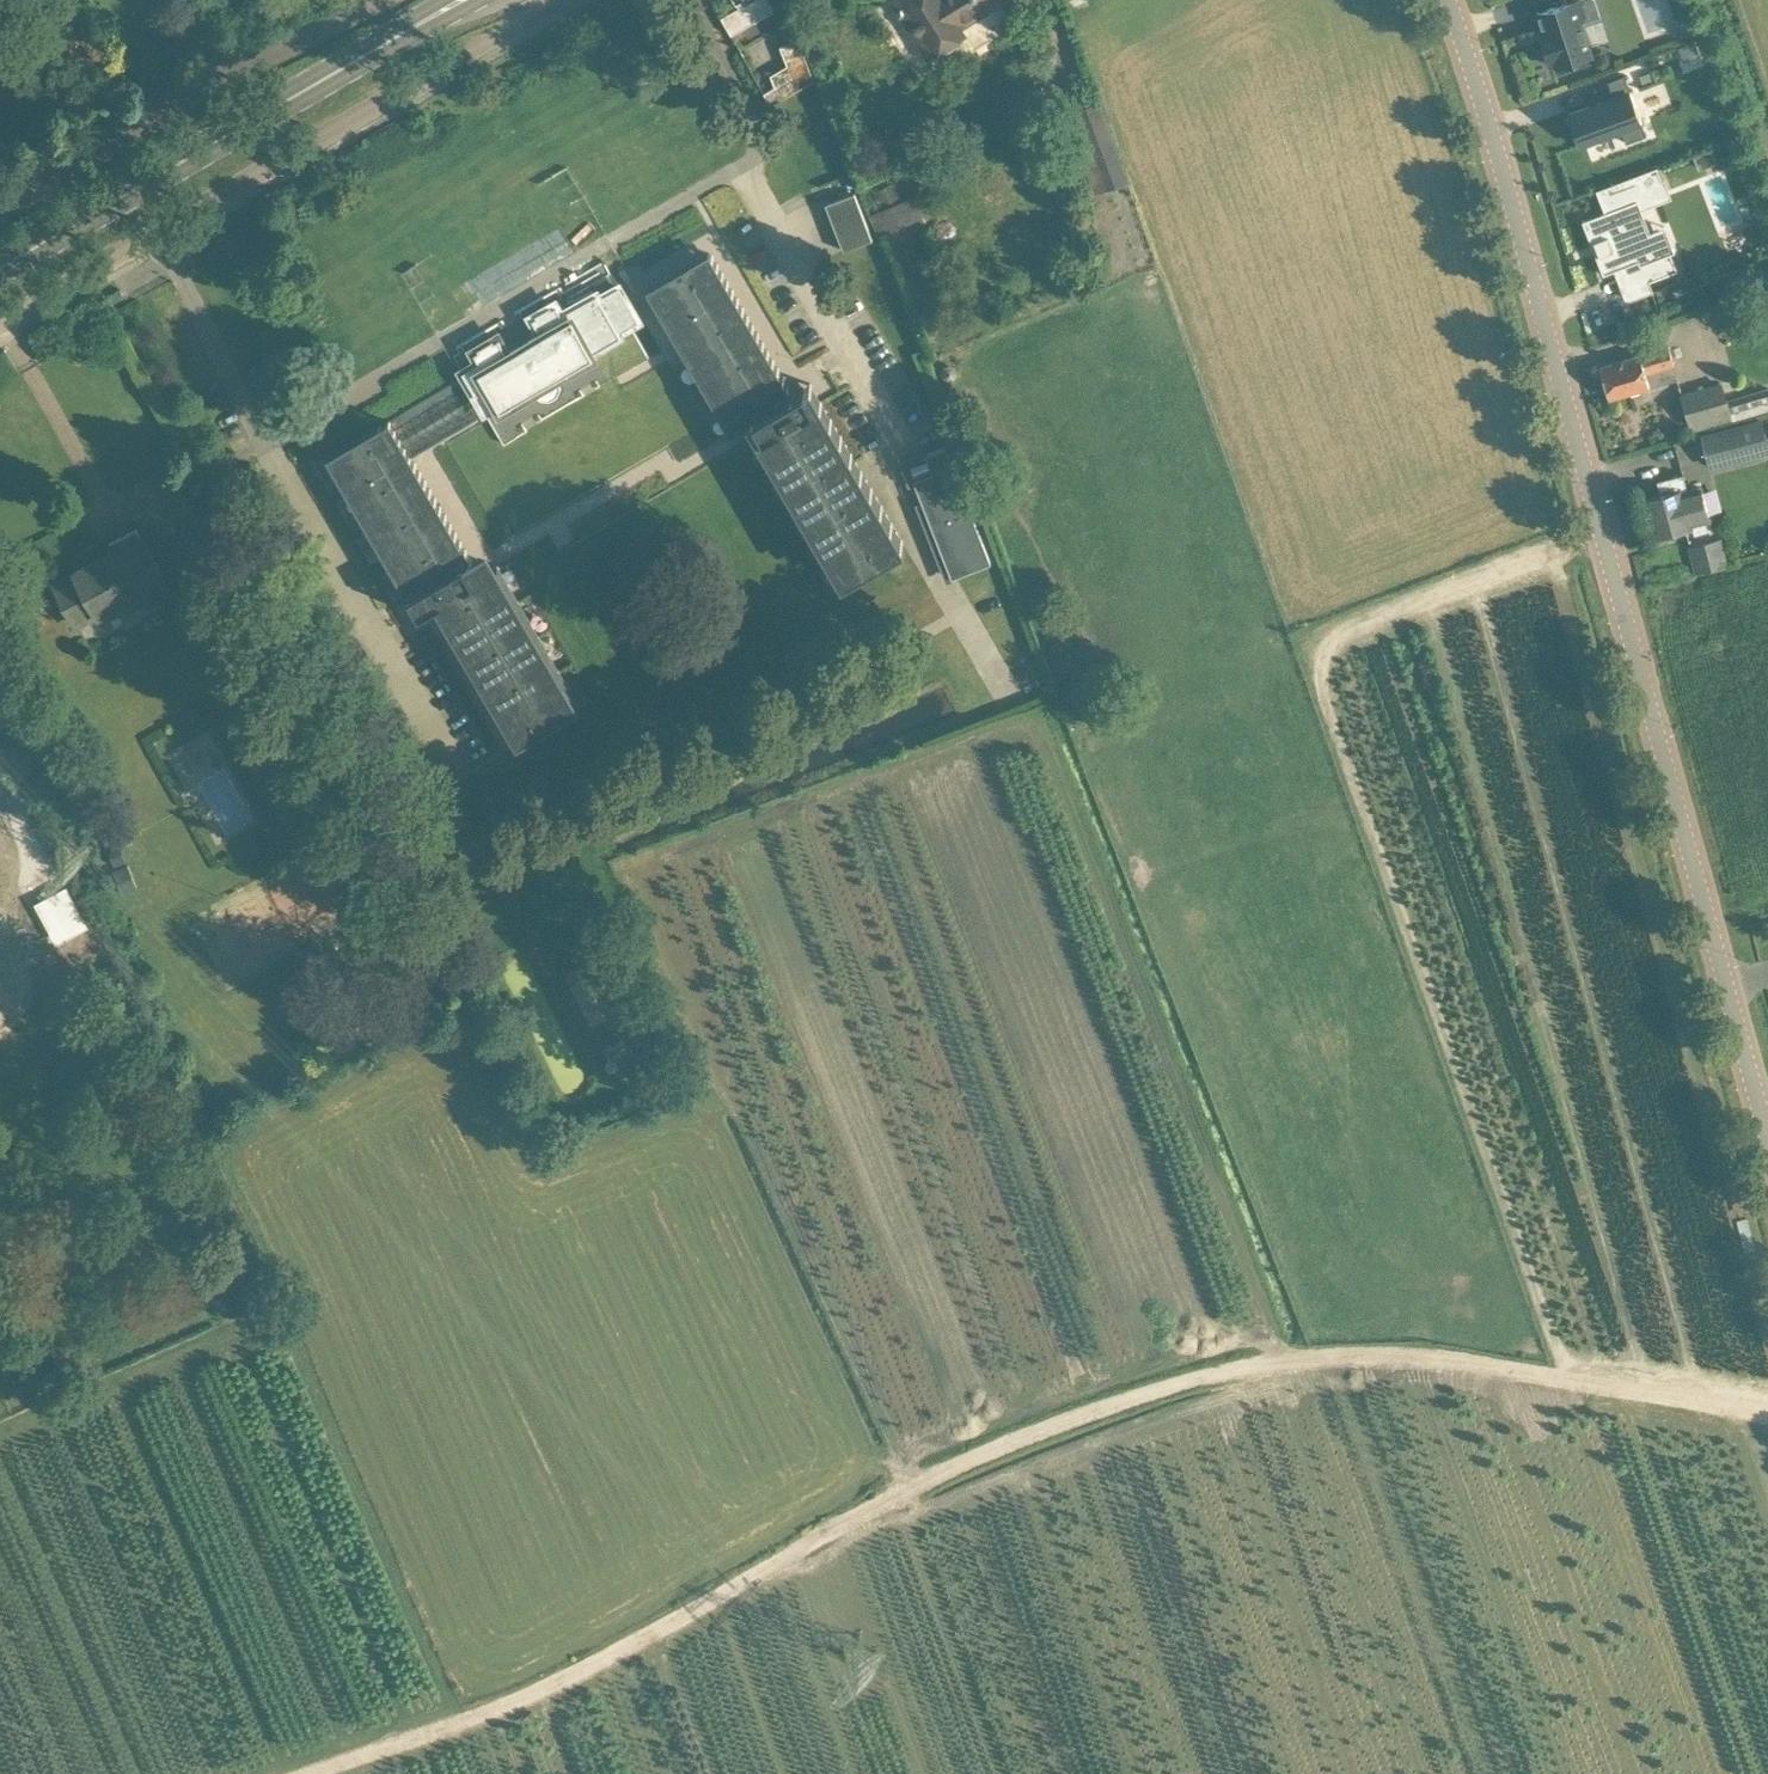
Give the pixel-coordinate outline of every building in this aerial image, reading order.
[(736,3),(737,3),(739,6),(721,16),(732,34),(775,9),(770,0),(734,0),(736,3)] [(928,55),(965,32),(960,24),(999,0),(894,0),(928,55)] [(1537,10),(1542,28),(1538,29),(1549,63),(1553,61),(1554,65),(1591,54),(1580,20),(1583,19),(1577,1),(1580,0),(1565,0),(1565,1),(1537,10)] [(792,76),(764,92),(771,104),(814,79),(800,37),(780,45),(792,76)] [(1614,96),(1568,113),(1579,144),(1621,129),(1626,142),(1646,134),(1624,74),(1608,80),(1614,96)] [(1094,192),(1107,187),(1124,181),(1095,102),(1092,94),(1075,100),(1078,109),(1066,113),(1094,192)] [(1711,147),(1693,154),(1698,167),(1716,160),(1711,147)] [(1605,211),(1582,220),(1603,274),(1614,269),(1638,260),(1646,282),(1649,281),(1685,267),(1674,238),(1660,243),(1651,218),(1645,221),(1638,202),(1674,188),(1664,163),(1596,189),(1605,211)] [(883,208),(869,213),(879,236),(926,217),(916,194),(904,199),(897,181),(875,190),(883,208)] [(856,191),(826,201),(842,249),(873,238),(856,191)] [(731,431),(748,421),(841,581),(905,544),(810,381),(793,391),(710,248),(646,285),(731,431)] [(479,360),(463,370),(465,374),(465,375),(486,412),(504,443),(650,358),(628,321),(635,317),(637,320),(640,318),(619,283),(599,295),(597,291),(561,312),(556,302),(531,316),(540,333),(507,352),(498,335),(473,350),(479,360)] [(1667,345),(1600,365),(1610,397),(1676,377),(1667,345)] [(465,375),(326,455),(419,614),(436,604),(440,610),(441,612),(445,618),(446,621),(450,627),(451,630),(455,636),(456,638),(460,644),(462,647),(465,653),(467,656),(470,662),(472,664),(475,670),(477,673),(480,679),(482,682),(485,688),(487,691),(490,697),(492,699),(496,705),(497,708),(501,714),(502,717),(506,723),(507,725),(511,731),(512,734),(516,740),(517,743),(520,741),(526,737),(581,706),(498,564),(481,574),(477,568),(476,566),(472,560),(471,557),(467,551),(466,548),(462,542),(461,539),(457,534),(456,531),(452,525),(450,522),(447,516),(445,513),(442,507),(440,505),(437,499),(435,496),(432,490),(430,487),(427,481),(425,479),(422,473),(420,470),(417,464),(415,461),(412,455),(486,412),(465,375)] [(1682,393),(1693,430),(1767,408),(1767,388),(1729,399),(1723,380),(1682,393)] [(1710,464),(1767,449),(1767,448),(1761,421),(1703,436),(1710,464)] [(991,562),(946,445),(924,453),(925,455),(926,454),(932,470),(931,470),(931,471),(917,477),(916,476),(914,477),(952,577),(991,562)] [(1655,536),(1694,525),(1693,524),(1711,519),(1701,483),(1687,487),(1683,473),(1657,480),(1660,493),(1644,497),(1655,536)] [(76,571),(54,583),(77,625),(140,591),(146,602),(170,589),(137,527),(109,542),(113,550),(76,570),(76,571)] [(1690,544),(1697,571),(1731,561),(1724,535),(1690,544)] [(113,823),(101,828),(107,843),(119,839),(113,823)] [(113,851),(110,852),(114,865),(128,860),(121,841),(111,845),(113,851)] [(130,863),(114,869),(123,893),(138,887),(130,863)] [(35,902),(54,937),(77,925),(58,890),(35,902)]
